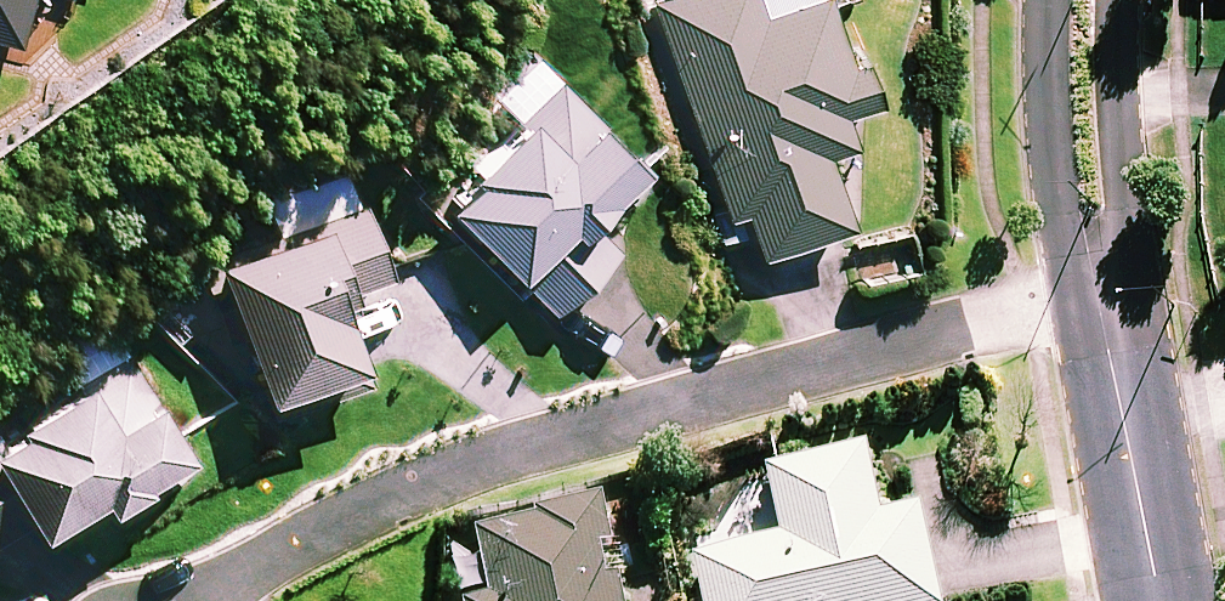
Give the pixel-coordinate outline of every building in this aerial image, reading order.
[(21,48),(34,0),(0,0),(0,42),(21,48)] [(880,106),(865,61),(848,67),(828,9),(826,0),(820,0),(815,2),(761,20),(754,0),(674,0),(655,7),(727,220),(746,214),(761,261),(851,230),(826,159),(853,150),(843,119),(880,106)] [(643,169),(561,87),(443,205),(554,316),(616,254),(587,225),(643,169)] [(390,281),(350,174),(268,205),(281,238),(205,266),(227,325),(237,322),(267,402),(362,366),(337,300),(390,281)] [(108,324),(59,354),(82,391),(0,441),(0,543),(33,523),(42,537),(103,499),(109,509),(191,459),(108,324)] [(870,456),(773,477),(787,545),(699,564),(707,600),(942,600),(924,516),(885,524),(870,456)] [(603,513),(487,526),(495,600),(626,600),(623,577),(611,579),(603,513)]
